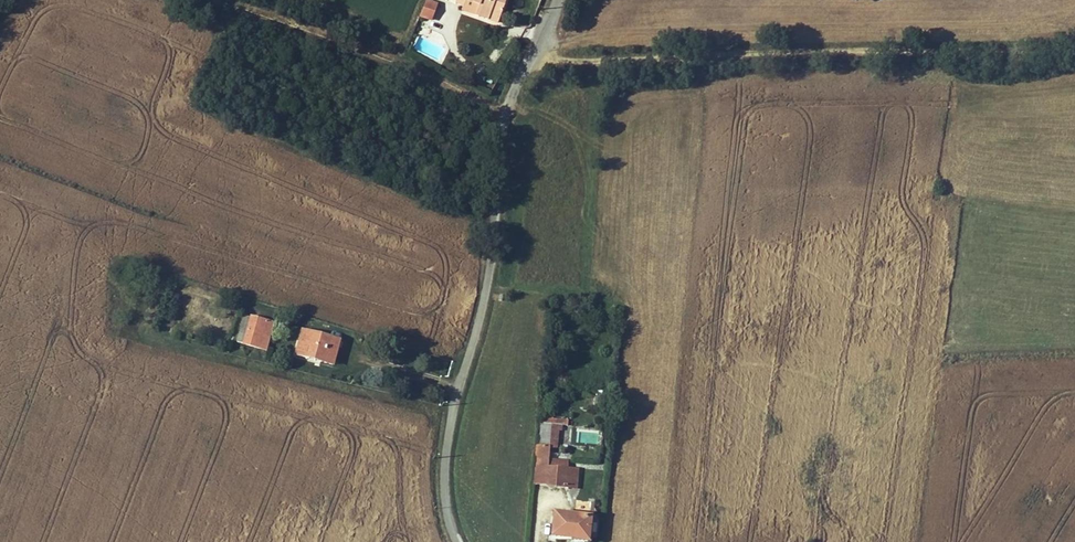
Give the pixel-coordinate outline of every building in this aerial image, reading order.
[(431,20),(436,4),(426,0),(419,16),(431,20)] [(478,4),(465,0),(464,2),(463,6),(475,11),(478,4)] [(506,0),(465,0),(478,4),(475,11),(474,14),(488,19),(491,13),(500,16),(506,0)] [(498,23),(500,16),(491,13),(488,19),(498,23)] [(156,281),(158,273),(143,269),(140,277),(156,281)] [(236,342),(244,344),(252,318),(243,316),(236,342)] [(244,344),(266,350),(273,323),(252,318),(244,344)] [(332,365),(339,342),(302,331),(296,355),(332,365)] [(593,406),(595,398),(586,395),(583,404),(593,406)] [(567,420),(553,419),(553,417),(541,416),(538,445),(536,445),(534,485),(577,488),(578,469),(566,468),(566,462),(549,461),(550,452),(554,452),(557,425),(567,426),(567,420)] [(562,427),(559,437),(567,440),(570,430),(562,427)] [(588,540),(590,518),(554,514),(552,536),(588,540)]
